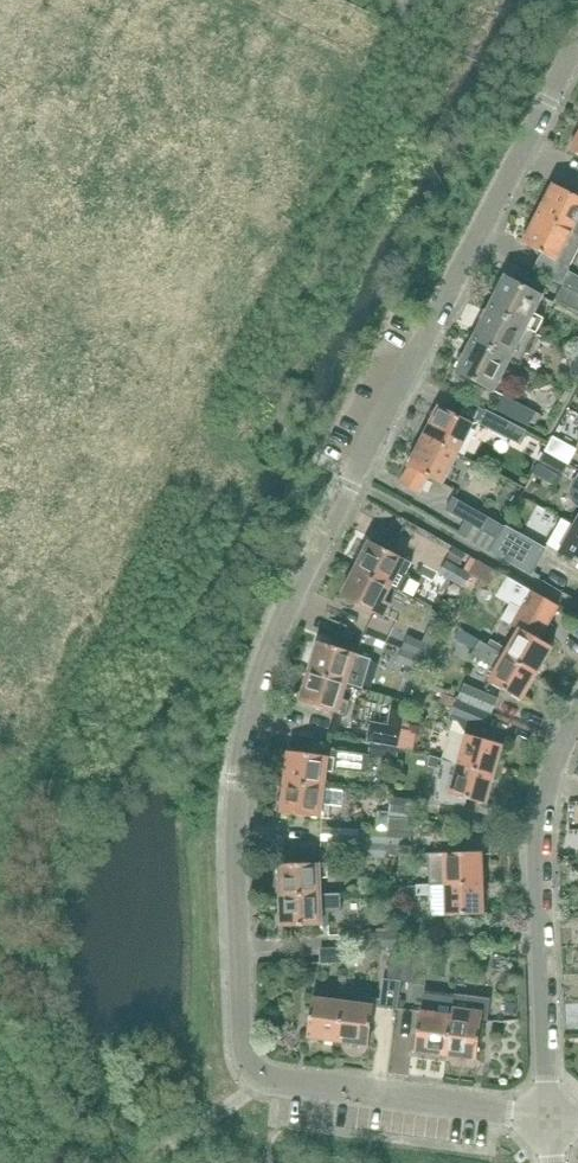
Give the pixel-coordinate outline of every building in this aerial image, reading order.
[(554,185),(538,214),(577,235),(577,197),(554,185)] [(577,252),(577,235),(538,214),(523,244),(559,262),(560,260),(571,266),(577,252)] [(577,292),(577,276),(570,272),(563,285),(577,292)] [(535,314),(543,297),(506,278),(490,309),(527,329),(537,333),(544,319),(535,314)] [(563,285),(555,300),(577,311),(577,292),(563,285)] [(511,360),(527,329),(490,309),(473,341),(511,360)] [(495,392),(511,360),(473,341),(457,373),(495,392)] [(529,427),(536,413),(504,396),(497,410),(529,427)] [(459,455),(474,425),(439,407),(424,437),(459,455)] [(521,444),(527,432),(496,415),(489,428),(521,444)] [(444,485),(459,455),(424,437),(409,467),(410,467),(401,484),(420,494),(429,477),(444,485)] [(547,451),(569,464),(577,450),(554,438),(547,451)] [(562,478),(569,464),(547,451),(539,466),(562,478)] [(506,527),(493,520),(454,498),(446,511),(466,522),(499,541),(506,527)] [(575,527),(562,519),(548,545),(560,552),(560,553),(577,563),(577,528),(575,527)] [(492,552),(499,541),(466,522),(459,534),(492,552)] [(538,563),(546,548),(506,527),(499,541),(538,563)] [(499,541),(492,552),(532,574),(538,563),(499,541)] [(412,564),(370,542),(356,569),(392,588),(400,574),(406,577),(412,564)] [(464,566),(469,557),(454,549),(449,558),(464,566)] [(464,586),(470,575),(447,562),(440,573),(464,586)] [(392,588),(356,569),(342,597),(384,619),(390,606),(384,603),(392,588)] [(559,607),(524,587),(514,581),(511,587),(504,600),(522,610),(513,626),(520,630),(505,656),(538,675),(553,648),(534,637),(541,626),(546,629),(559,607)] [(437,640),(441,633),(430,627),(422,642),(408,637),(403,650),(428,660),(437,640)] [(538,675),(505,656),(480,642),(468,663),(492,678),(490,683),(522,701),(538,675)] [(362,689),(372,659),(319,643),(309,672),(349,685),(362,689)] [(424,669),(428,660),(403,650),(398,662),(423,672),(424,669)] [(344,701),(349,685),(309,672),(300,702),(346,716),(350,703),(344,701)] [(498,699),(484,693),(468,686),(461,702),(492,715),(498,699)] [(485,731),(492,715),(461,702),(454,718),(458,719),(446,761),(495,775),(503,746),(468,736),(471,725),(485,731)] [(389,731),(375,729),(372,742),(399,747),(401,734),(404,714),(392,712),(389,731)] [(397,759),(398,748),(399,747),(372,742),(370,754),(397,759)] [(368,773),(370,755),(333,750),(332,758),(289,753),(285,783),(325,788),(327,772),(334,772),(335,769),(368,773)] [(495,775),(446,761),(432,757),(429,766),(440,770),(436,802),(464,805),(466,799),(487,805),(495,775)] [(323,805),(325,788),(285,783),(281,814),(328,820),(330,805),(323,805)] [(406,799),(402,799),(392,798),(391,813),(417,815),(418,801),(411,800),(406,799)] [(387,845),(389,831),(360,830),(360,843),(387,845)] [(389,831),(387,845),(400,845),(411,846),(411,832),(389,831)] [(386,858),(387,845),(360,843),(359,857),(386,858)] [(387,845),(386,858),(395,858),(400,853),(400,845),(387,845)] [(446,885),(484,884),(483,853),(417,855),(417,864),(431,864),(432,885),(432,886),(433,886),(446,885)] [(321,878),(328,878),(328,864),(280,866),(281,896),(322,895),(321,878)] [(447,916),(485,915),(484,884),(446,885),(447,916)] [(432,886),(432,885),(416,886),(417,898),(434,897),(433,886),(432,886)] [(282,927),(329,926),(329,911),(342,911),(342,894),(322,895),(281,896),(282,927)] [(389,933),(389,947),(418,946),(417,932),(389,933)] [(342,949),(349,949),(389,947),(389,933),(341,934),(342,949)] [(460,959),(488,958),(487,944),(459,945),(460,959)] [(349,962),(349,954),(349,949),(342,949),(321,949),(321,963),(342,962),(342,968),(349,967),(349,962)] [(402,981),(406,953),(392,951),(389,979),(402,981)] [(406,953),(402,981),(416,983),(419,955),(406,953)] [(327,1000),(328,993),(314,991),(308,1038),(339,1042),(344,1002),(327,1000)] [(488,1021),(491,999),(455,995),(454,1002),(447,1056),(477,1060),(483,1020),(488,1021)] [(369,1046),(376,999),(362,997),(361,1004),(344,1002),(339,1042),(369,1046)] [(447,1056),(454,1002),(437,999),(436,1006),(422,1005),(416,1052),(447,1056)]
